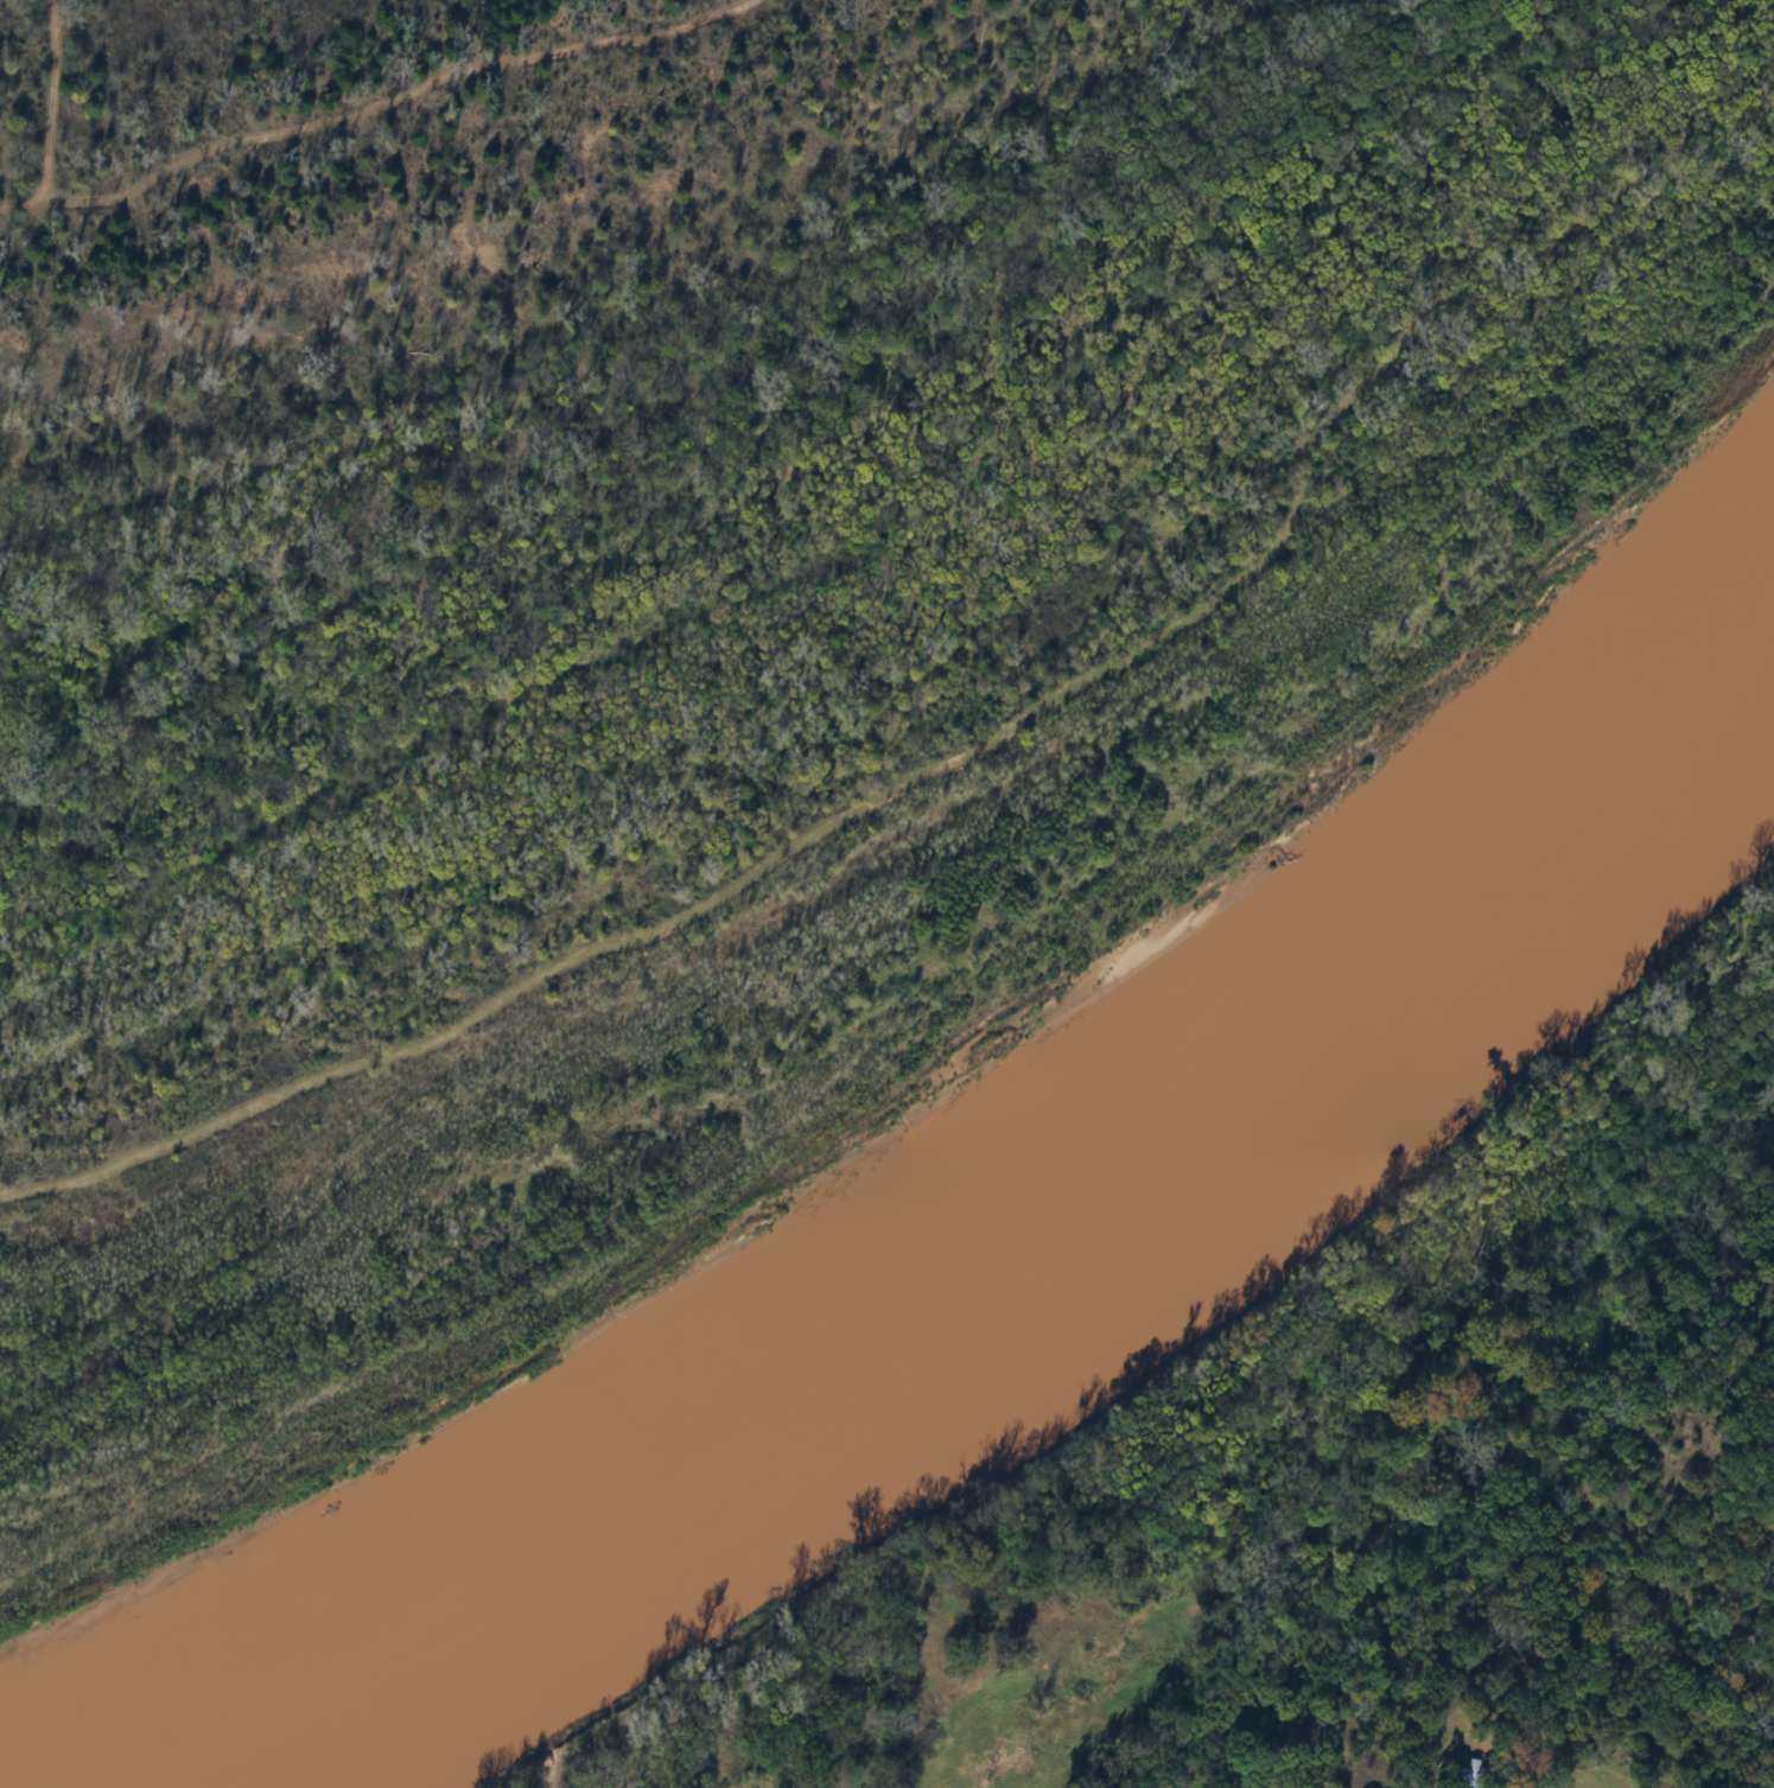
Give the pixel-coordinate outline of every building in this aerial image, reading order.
[(1481,1761),(1467,1761),(1467,1770),(1452,1770),(1452,1787),(1481,1787),(1481,1761)]
